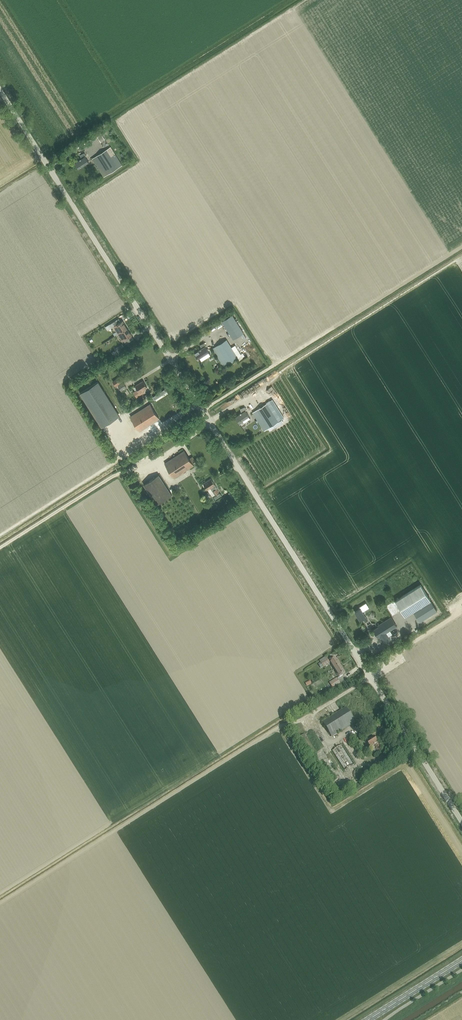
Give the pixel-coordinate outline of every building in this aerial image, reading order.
[(122,166),(116,155),(111,147),(92,159),(104,177),(122,166)] [(79,169),(89,162),(85,157),(86,156),(85,153),(80,155),(82,159),(75,163),(79,169)] [(233,339),(244,333),(233,315),(222,321),(233,339)] [(127,329),(123,321),(121,322),(119,319),(110,324),(112,328),(114,327),(119,334),(127,329)] [(131,336),(132,336),(127,329),(119,334),(123,341),(124,341),(126,344),(133,339),(131,336)] [(235,345),(232,348),(226,340),(212,349),(224,367),(238,358),(240,361),(243,358),(242,357),(244,356),(243,353),(241,354),(235,345)] [(198,359),(209,352),(205,347),(206,346),(204,343),(200,345),(201,349),(195,353),(198,359)] [(117,352),(124,347),(122,344),(114,348),(117,352)] [(123,374),(113,381),(116,386),(126,379),(123,374)] [(143,390),(147,388),(143,381),(135,386),(137,389),(133,392),(137,398),(143,393),(145,397),(148,396),(146,391),(145,392),(143,390)] [(98,382),(80,393),(102,427),(119,416),(98,382)] [(123,383),(118,386),(121,391),(127,388),(123,383)] [(265,431),(279,422),(282,420),(269,400),(266,402),(267,403),(253,412),(265,431)] [(140,431),(159,419),(150,404),(131,417),(140,431)] [(242,420),(249,416),(245,411),(246,410),(245,407),(240,409),(242,413),(235,417),(237,420),(239,424),(243,422),(242,420)] [(174,478),(194,465),(184,451),(165,464),(174,478)] [(156,505),(172,495),(159,475),(143,485),(156,505)] [(215,485),(211,479),(203,483),(207,490),(210,488),(212,492),(213,491),(215,495),(218,493),(216,489),(217,489),(215,485)] [(421,585),(386,607),(392,617),(402,610),(406,616),(413,611),(419,622),(437,611),(421,585)] [(365,622),(367,620),(360,609),(355,612),(360,620),(363,618),(365,622)] [(392,634),(390,630),(397,626),(391,617),(378,625),(379,626),(373,630),(378,638),(380,637),(384,644),(390,640),(388,637),(392,634)] [(324,667),(329,663),(326,657),(320,661),(321,663),(318,664),(321,669),(324,667)] [(335,669),(340,666),(336,658),(330,662),(335,669)] [(339,677),(345,673),(340,666),(335,669),(339,677)] [(332,737),(355,722),(346,708),(323,722),(332,737)] [(374,736),(366,741),(371,748),(375,745),(377,747),(376,748),(378,751),(381,749),(377,743),(378,743),(374,736)] [(344,771),(355,764),(342,745),(332,751),(344,771)] [(365,777),(365,775),(365,773),(364,771),(363,770),(361,769),(359,769),(357,769),(356,770),(354,772),(354,773),(353,775),(354,777),(355,779),(357,780),(359,781),(361,781),(363,780),(364,779),(365,777)]
